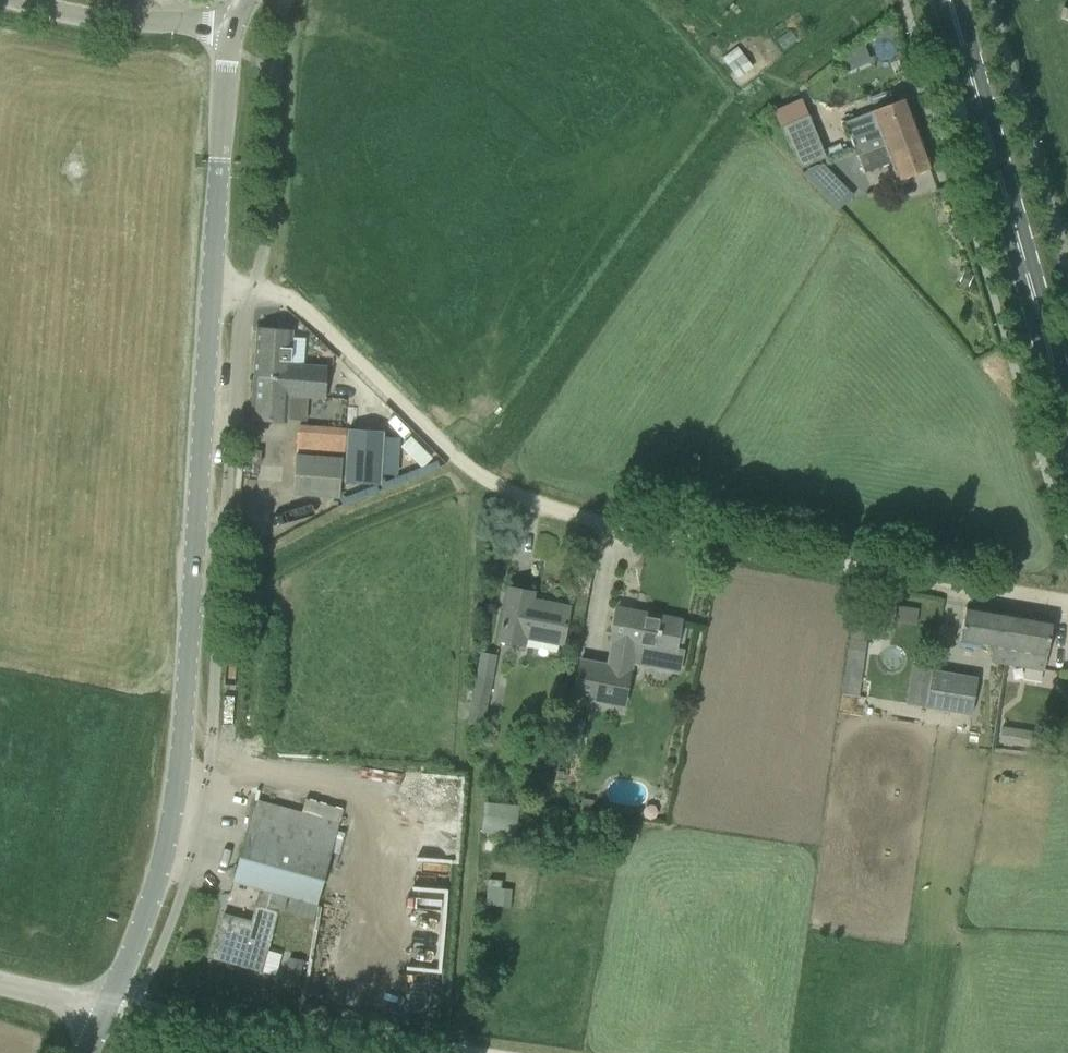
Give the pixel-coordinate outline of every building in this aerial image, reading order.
[(723,59),(733,72),(738,79),(753,68),(743,55),(738,47),(723,59)] [(840,143),(823,150),(801,98),(773,110),(788,145),(802,168),(843,150),(840,143)] [(845,122),(851,140),(854,147),(916,124),(906,98),(872,111),(845,122)] [(854,147),(857,155),(864,173),(891,162),(898,181),(933,168),(916,124),(854,147)] [(834,175),(823,164),(801,173),(817,190),(834,175)] [(968,286),(973,276),(963,272),(959,283),(968,286)] [(289,379),(290,364),(293,330),(259,328),(259,326),(258,326),(254,376),(289,379)] [(251,420),(287,423),(289,395),(325,398),(327,367),(290,364),(289,379),(254,376),(251,420)] [(350,426),(346,480),(381,483),(384,428),(350,426)] [(343,456),(345,431),(298,427),(296,452),(343,456)] [(432,457),(411,436),(400,446),(422,468),(432,457)] [(307,509),(307,496),(339,499),(340,495),(343,459),(296,455),(292,508),(307,509)] [(533,592),(530,592),(509,588),(497,651),(521,654),(523,641),(562,646),(569,608),(531,601),(533,592)] [(1005,642),(1012,614),(966,607),(959,643),(990,648),(987,659),(1008,663),(1012,644),(1005,642)] [(623,703),(631,661),(680,670),(685,649),(676,648),(681,620),(617,608),(607,659),(580,654),(573,694),(623,703)] [(879,615),(869,613),(864,612),(862,625),(877,628),(879,615)] [(1045,669),(1053,622),(1012,614),(1005,642),(1012,644),(1008,663),(1045,669)] [(841,691),(859,694),(869,633),(850,630),(841,691)] [(483,726),(497,656),(481,653),(466,723),(483,726)] [(932,670),(932,671),(926,707),(971,715),(977,678),(932,670)] [(1013,745),(1014,734),(1010,728),(1002,726),(999,743),(1013,745)] [(257,798),(237,882),(323,903),(347,807),(306,797),(303,809),(257,798)] [(593,813),(594,800),(583,799),(581,812),(593,813)] [(484,801),(484,832),(519,833),(519,802),(484,801)] [(485,905),(511,907),(512,890),(501,888),(501,880),(488,879),(485,905)] [(261,971),(278,912),(256,906),(252,920),(224,913),(212,958),(261,971)] [(288,957),(284,980),(300,983),(303,960),(288,957)]
